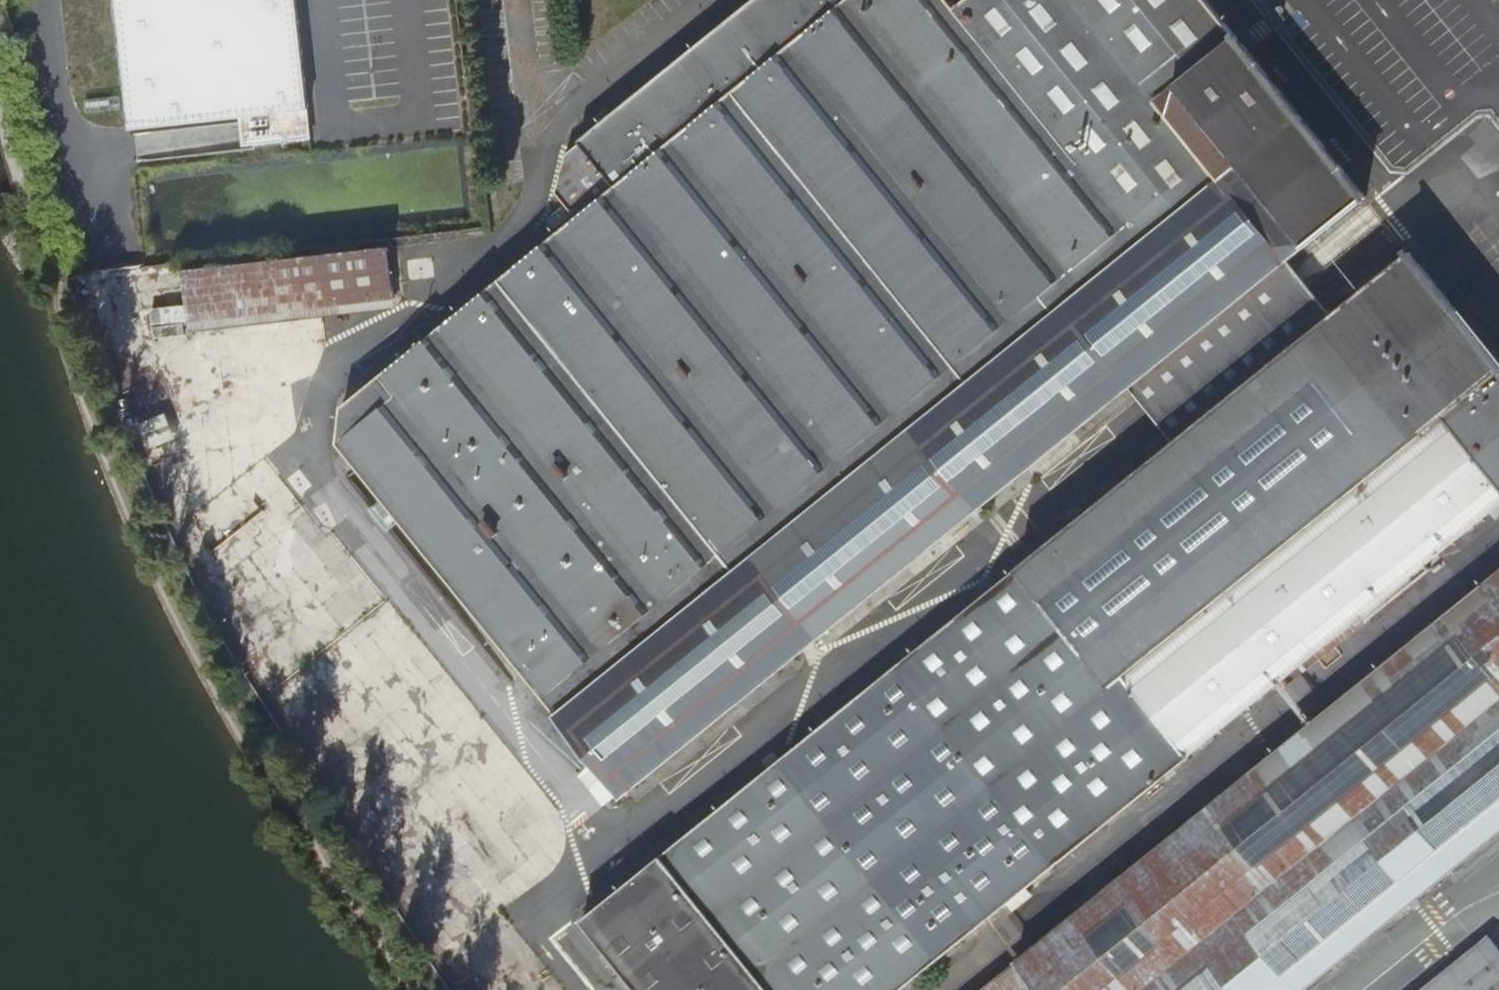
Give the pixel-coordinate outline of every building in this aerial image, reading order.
[(291,0),(111,0),(125,126),(239,115),(302,108),(291,0)] [(623,180),(584,212),(351,398),(341,439),(604,767),(592,784),(606,801),(622,790),(625,794),(1370,194),(1216,0),(757,0),(587,137),(588,138),(623,180)] [(302,108),(239,115),(242,146),(306,139),(302,108)] [(574,150),(563,187),(584,212),(623,180),(588,138),(574,150)] [(186,271),(191,313),(323,298),(395,290),(390,247),(186,271)] [(588,922),(644,989),(901,989),(1190,757),(1130,681),(1132,679),(1193,756),(1196,754),(1193,751),(1219,730),(1221,733),(1225,731),(1223,727),(1248,707),(1250,709),(1254,707),(1252,704),(1277,683),(1280,685),(1284,683),(1282,679),(1307,659),(1310,662),(1314,659),(1311,655),(1336,636),(1338,639),(1342,636),(1340,632),(1367,611),(1369,614),(1373,611),(1371,608),(1396,587),(1398,589),(1402,587),(1400,584),(1426,564),(1427,566),(1431,564),(1429,561),(1455,540),(1457,543),(1461,540),(1459,537),(1484,517),(1486,519),(1490,516),(1488,513),(1498,504),(1498,357),(1414,252),(588,922)] [(324,308),(323,298),(191,313),(192,322),(324,308)] [(192,322),(198,365),(177,367),(186,444),(228,439),(234,493),(294,486),(279,355),(328,349),(324,308),(192,322)] [(1195,819),(982,989),(1302,989),(1439,880),(1498,831),(1498,572),(1195,819)] [(1497,933),(1427,989),(1498,989),(1498,935),(1497,933)]
